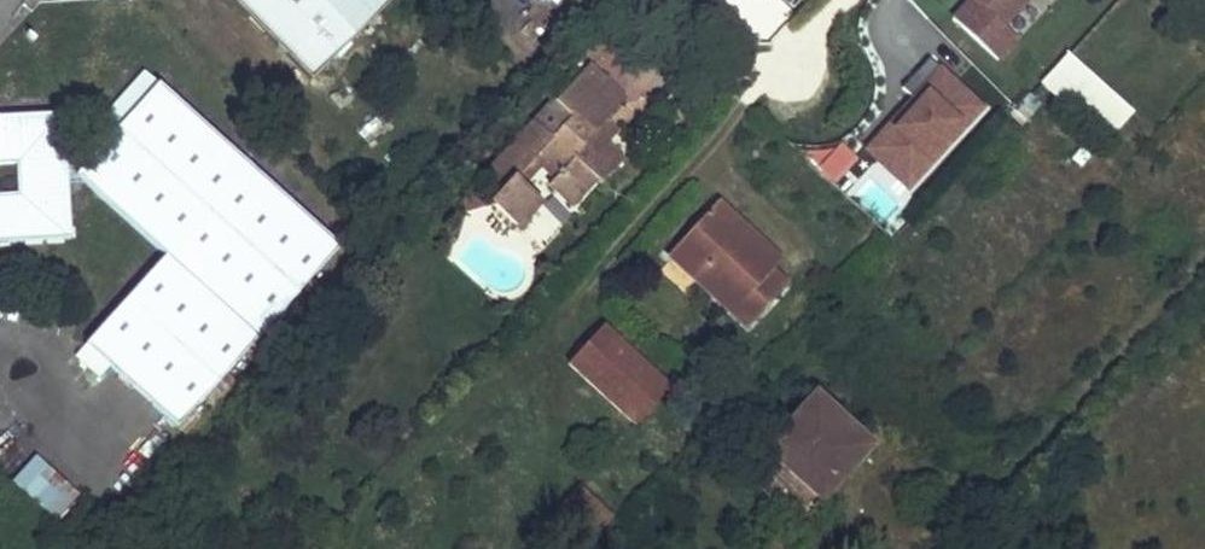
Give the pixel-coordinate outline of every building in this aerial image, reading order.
[(315,81),(400,0),(237,0),(315,81)] [(646,9),(655,8),(661,13),(672,0),(636,0),(646,9)] [(944,20),(998,68),(1022,41),(1012,32),(1041,0),(962,0),(944,20)] [(1107,146),(1136,114),(1067,53),(1039,84),(1107,146)] [(860,152),(906,195),(988,110),(934,59),(905,90),(912,98),(860,152)] [(539,205),(530,196),(520,186),(541,164),(556,178),(549,185),(571,207),(597,180),(602,185),(623,163),(604,144),(595,153),(585,143),(626,100),(588,64),(555,99),(572,114),(551,135),(536,121),(488,172),(506,189),(493,202),(519,226),(539,205)] [(343,247),(163,79),(89,159),(89,162),(90,182),(168,253),(87,339),(178,426),(343,247)] [(76,239),(74,184),(73,163),(71,113),(3,115),(0,113),(0,242),(76,239)] [(90,182),(89,162),(73,163),(74,184),(90,182)] [(771,274),(729,234),(739,224),(717,204),(671,254),(750,328),(786,288),(771,274)] [(781,264),(739,224),(729,234),(771,274),(781,264)] [(635,425),(652,406),(669,388),(603,328),(569,365),(635,425)] [(746,472),(772,498),(799,523),(871,448),(818,397),(746,472)] [(55,524),(80,497),(37,456),(11,482),(55,524)]
